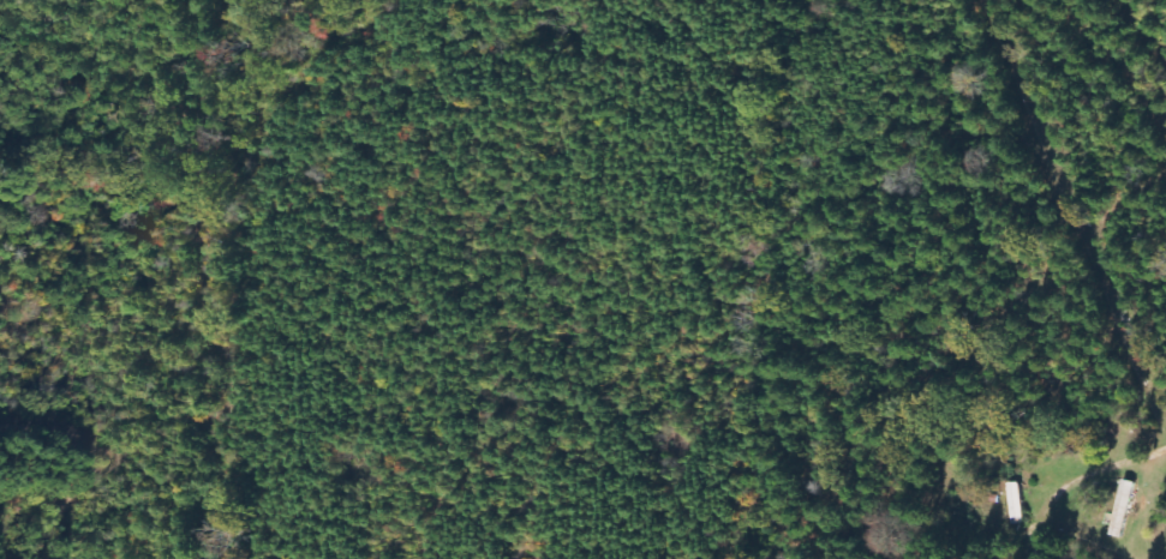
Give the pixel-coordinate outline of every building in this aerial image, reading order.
[(1136,484),(1124,481),(1110,536),(1122,539),(1136,484)]
